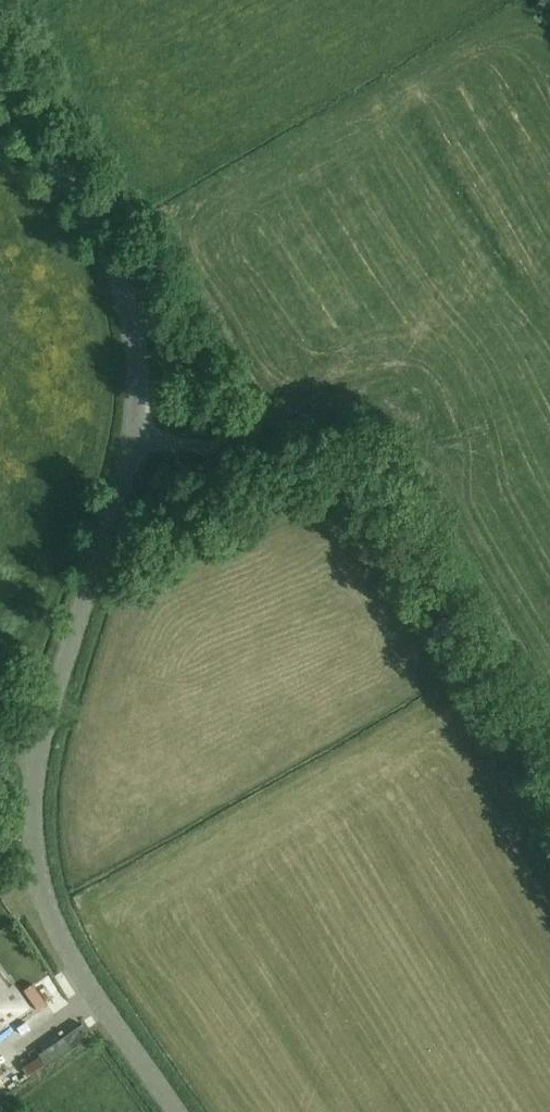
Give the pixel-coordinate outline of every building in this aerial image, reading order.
[(28,1006),(13,984),(11,985),(0,969),(0,1025),(28,1006)]
